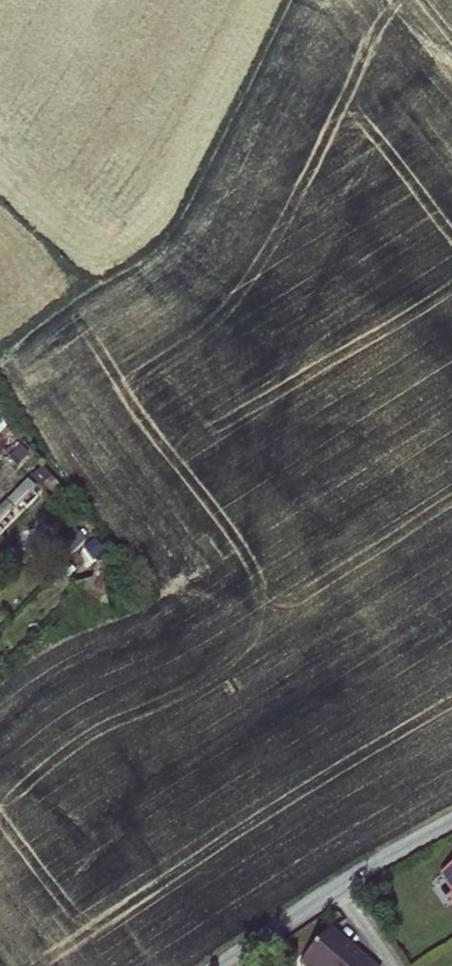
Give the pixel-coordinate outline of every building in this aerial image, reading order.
[(75,584),(74,585),(74,586),(80,613),(95,610),(104,608),(105,615),(111,613),(104,582),(104,564),(103,563),(102,563),(97,564),(96,564),(96,565),(97,568),(96,568),(96,571),(95,572),(95,574),(94,574),(95,577),(93,577),(94,579),(88,581),(76,584),(75,584)] [(440,874),(451,891),(451,866),(440,874)] [(351,952),(348,955),(341,949),(340,942),(327,931),(298,965),(299,965),(368,965),(351,952)] [(351,952),(340,942),(341,949),(348,955),(351,952)]
